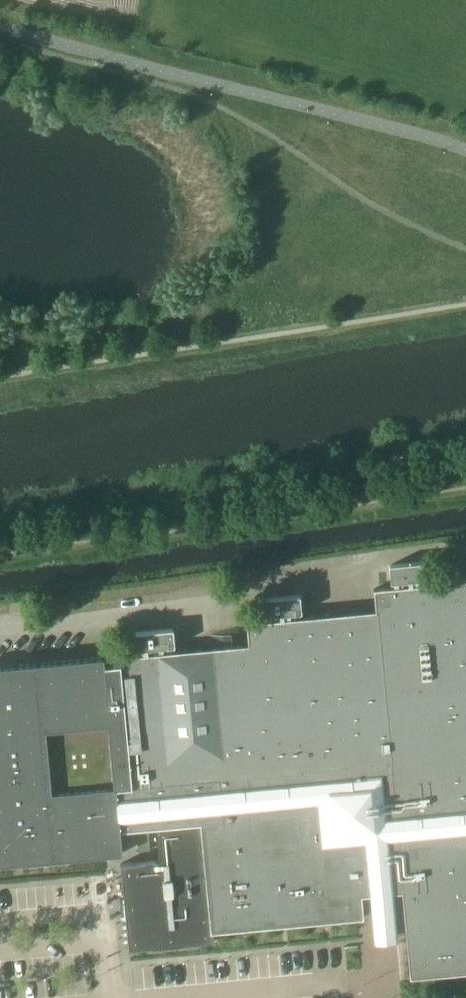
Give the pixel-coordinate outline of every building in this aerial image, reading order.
[(390,579),(429,576),(427,558),(389,561),(390,579)] [(373,585),(375,607),(244,620),(246,642),(0,665),(0,864),(124,852),(122,830),(157,827),(160,859),(122,863),(125,897),(121,898),(123,914),(126,914),(130,948),(215,940),(214,931),(364,917),(362,894),(402,890),(410,977),(465,971),(465,576),(373,585)] [(299,593),(260,596),(262,614),(300,611),(299,593)] [(141,648),(179,644),(178,626),(139,630),(141,648)]
